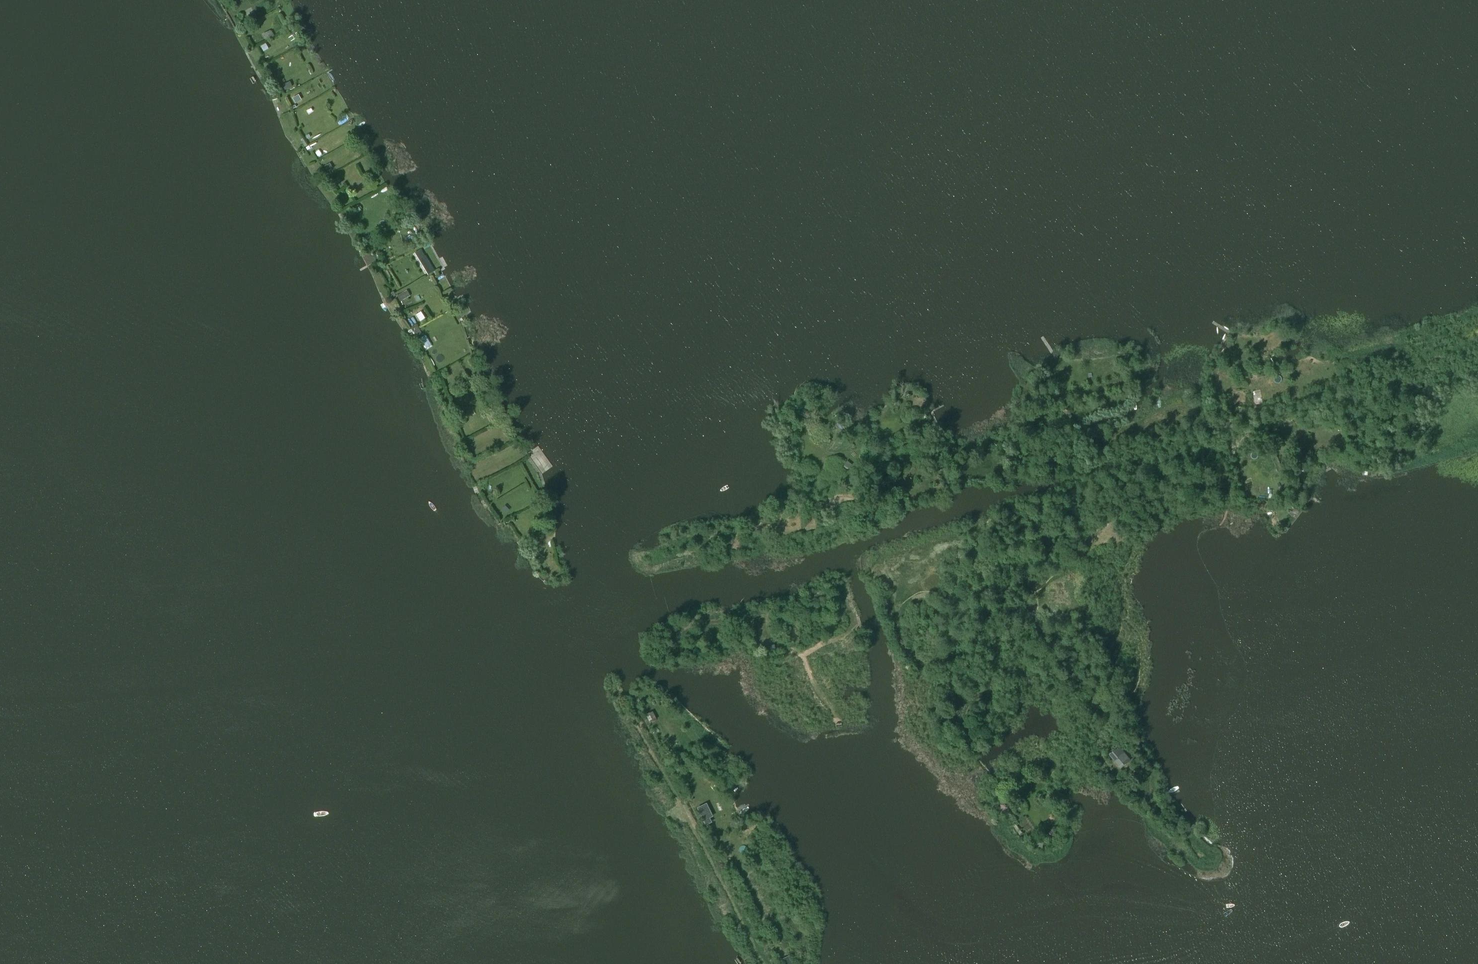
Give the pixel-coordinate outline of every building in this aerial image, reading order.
[(253,12),(247,15),(249,20),(255,17),(253,12)] [(263,34),(266,39),(272,36),(269,31),(263,34)] [(327,171),(332,168),(329,163),(324,166),(327,171)] [(414,253),(427,275),(435,271),(425,255),(425,256),(420,249),(414,253)] [(397,296),(400,301),(410,296),(407,290),(397,296)] [(988,447),(992,451),(999,444),(995,440),(988,447)] [(652,711),(646,715),(650,722),(656,719),(652,711)] [(1115,761),(1117,759),(1123,766),(1130,759),(1120,747),(1110,755),(1115,761)] [(704,805),(696,809),(703,825),(709,823),(707,818),(710,817),(704,805)] [(782,959),(784,963),(793,963),(789,956),(782,959)]
